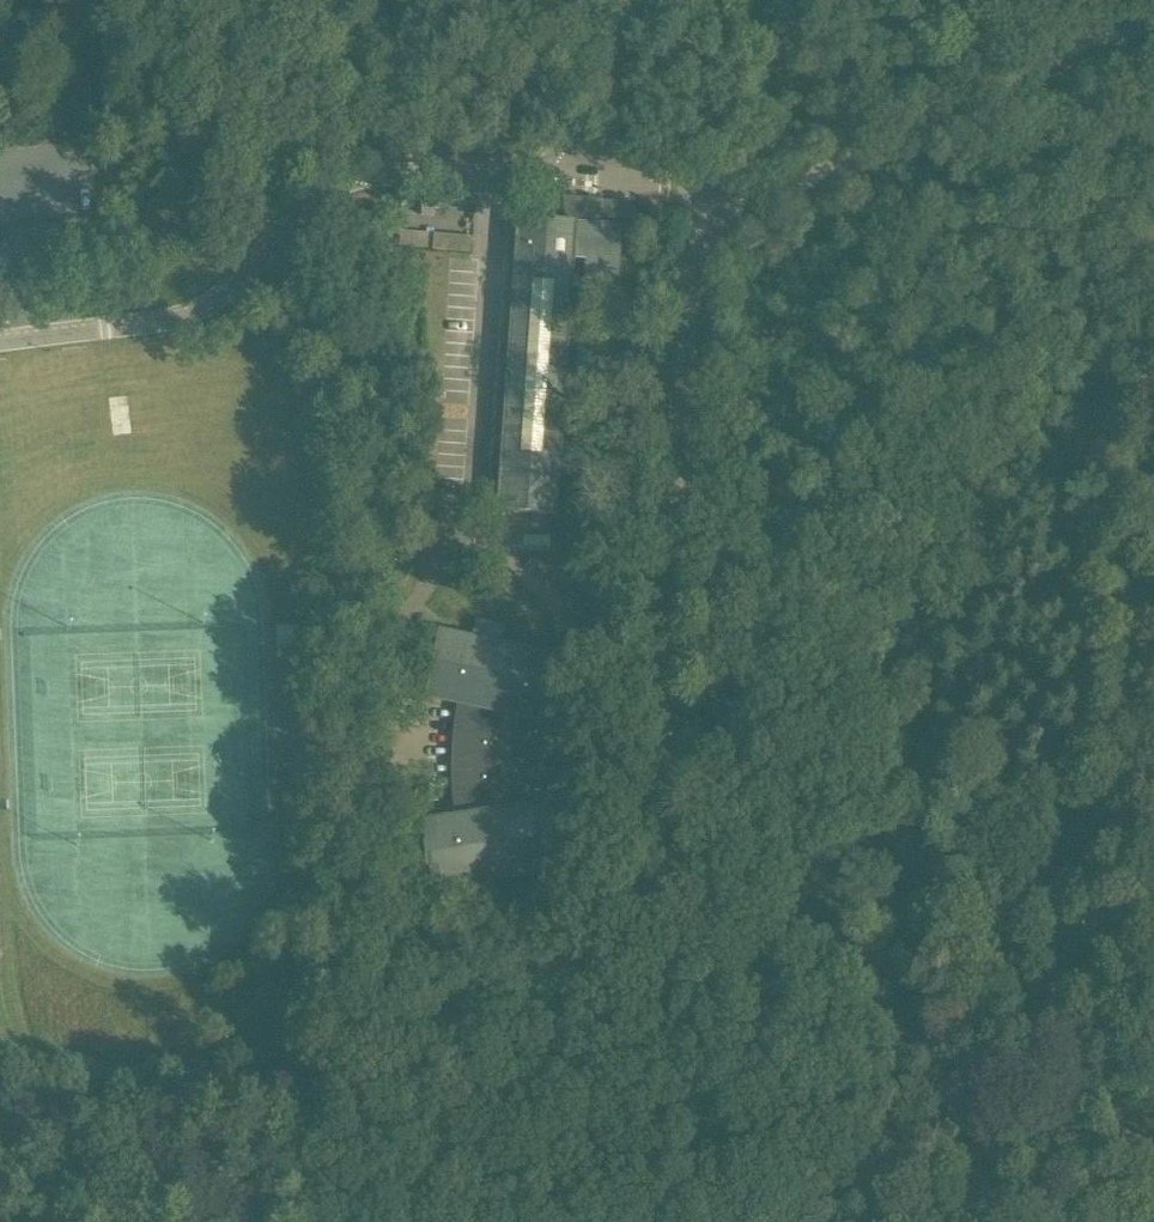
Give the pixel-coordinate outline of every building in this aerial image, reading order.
[(599,225),(601,199),(565,197),(563,222),(517,219),(497,510),(502,511),(501,517),(511,517),(511,511),(555,514),(573,258),(587,259),(585,278),(618,280),(621,226),(599,225)] [(434,215),(435,203),(422,202),(421,214),(434,215)] [(433,249),(471,252),(472,237),(434,234),(433,249)] [(596,612),(595,632),(597,633),(607,633),(609,633),(610,603),(596,602),(596,605),(596,612)] [(498,647),(502,627),(476,622),(472,642),(442,635),(430,695),(469,703),(466,771),(468,819),(423,825),(432,885),(466,880),(468,899),(494,895),(491,876),(555,867),(546,807),(563,807),(565,775),(566,770),(567,750),(564,750),(566,722),(548,719),(560,659),(498,647)] [(292,625),(276,626),(277,659),(293,658),(292,625)] [(308,625),(292,625),(293,658),(309,658),(308,625)]
